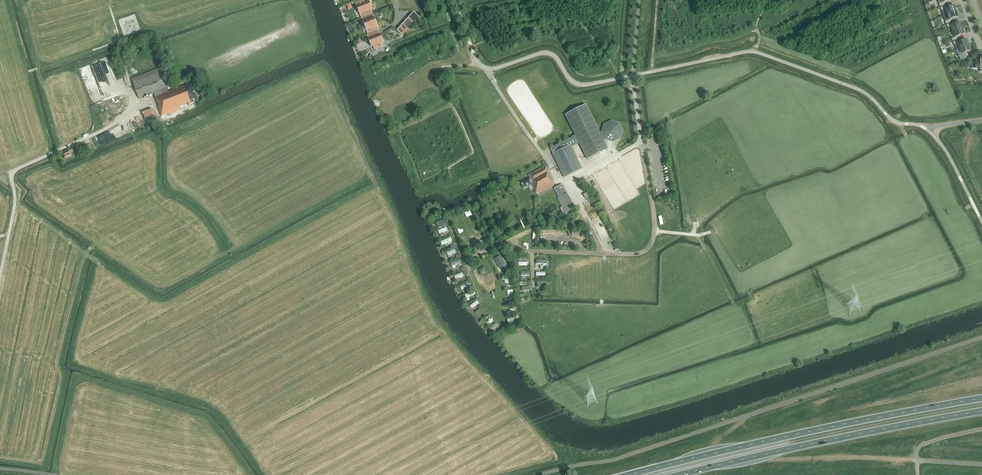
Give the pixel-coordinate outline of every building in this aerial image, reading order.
[(355,3),(359,11),(360,14),(363,13),(364,16),(372,13),(371,10),(372,9),(369,2),(365,3),(364,0),(363,0),(355,3)] [(943,16),(956,11),(954,6),(948,8),(947,6),(940,8),(943,16)] [(958,17),(956,11),(943,16),(946,24),(952,22),(951,19),(958,17)] [(373,15),(362,19),(368,33),(379,29),(373,15)] [(952,26),(954,32),(962,28),(960,23),(954,26),(953,23),(947,25),(948,28),(952,26)] [(962,28),(954,32),(956,37),(952,38),(953,41),(959,39),(958,36),(964,34),(962,28)] [(382,46),(381,43),(383,42),(380,34),(379,35),(378,31),(376,32),(367,36),(371,47),(373,46),(375,49),(382,46)] [(959,40),(953,42),(954,45),(955,45),(957,50),(960,49),(969,45),(967,40),(960,43),(959,40)] [(971,51),(969,45),(960,49),(957,50),(961,60),(967,58),(966,53),(971,51)] [(971,68),(976,68),(980,69),(980,70),(980,72),(981,72),(981,58),(980,58),(980,61),(976,61),(976,62),(971,62),(971,68)] [(159,68),(131,79),(133,84),(139,100),(149,96),(154,94),(155,97),(169,91),(161,73),(159,68)] [(155,97),(159,107),(158,107),(161,116),(162,117),(167,115),(192,105),(191,103),(198,100),(191,83),(189,84),(188,82),(186,83),(187,86),(183,87),(182,86),(169,91),(155,97)] [(582,169),(571,147),(580,143),(588,159),(608,150),(585,105),(566,115),(575,134),(570,137),(570,138),(549,149),(552,154),(553,154),(565,178),(582,169)] [(146,119),(155,115),(152,109),(143,112),(146,119)] [(604,125),(601,133),(605,140),(614,143),(621,138),(623,130),(619,123),(611,121),(604,125)] [(68,150),(62,153),(64,158),(71,155),(70,153),(73,151),(72,148),(68,150)] [(536,194),(554,185),(552,181),(553,180),(547,168),(549,168),(545,161),(544,161),(542,162),(544,167),(529,175),(530,178),(520,183),(523,188),(531,184),(536,194)] [(567,194),(562,184),(554,188),(559,198),(558,198),(565,213),(574,209),(567,194)] [(442,220),(434,223),(437,229),(443,226),(444,228),(436,232),(438,234),(447,230),(445,226),(442,220)] [(603,223),(596,227),(602,239),(609,236),(603,223)] [(506,265),(500,256),(494,260),(499,269),(500,268),(506,265)] [(478,269),(481,275),(487,272),(484,266),(478,269)] [(460,281),(459,278),(464,277),(463,273),(455,275),(456,282),(460,281)] [(467,299),(476,294),(475,291),(465,295),(467,299)] [(477,300),(470,306),(472,309),(479,303),(477,300)] [(490,315),(482,321),(485,323),(492,318),(490,315)] [(498,323),(490,327),(492,332),(500,328),(498,323)]
